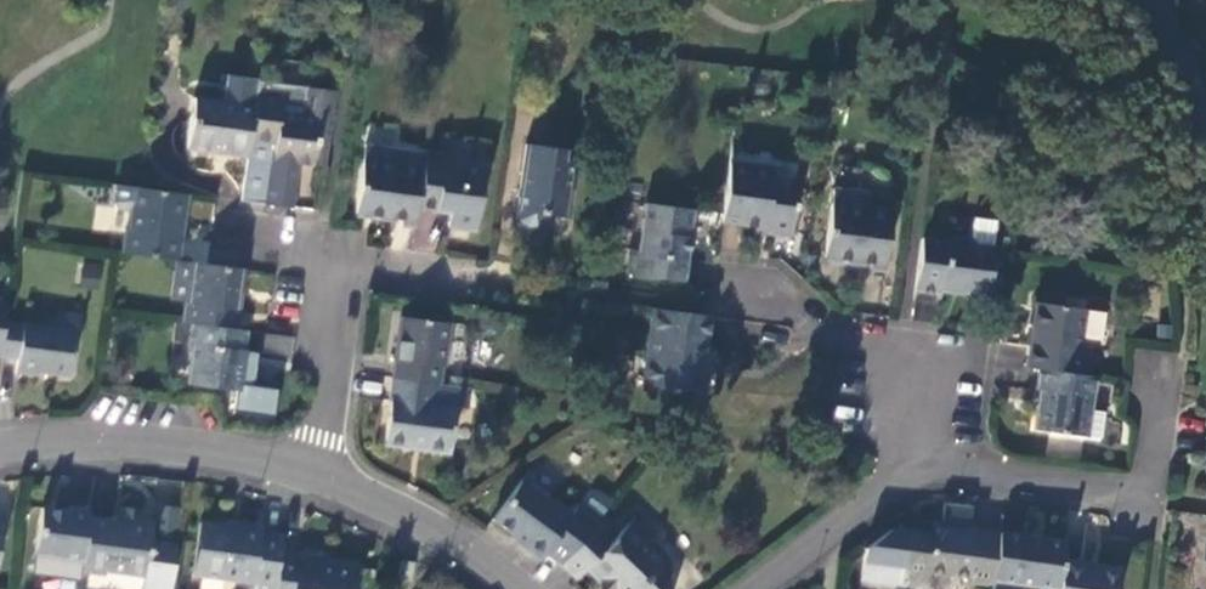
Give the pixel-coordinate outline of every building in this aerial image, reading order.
[(256,83),(256,80),(228,76),(224,102),(194,98),(186,148),(246,157),(249,139),(253,106),(254,97),(256,83)] [(334,93),(256,83),(254,97),(253,106),(249,139),(246,157),(246,159),(242,182),(241,196),(240,201),(267,204),(292,207),(298,163),(324,166),(334,93)] [(562,145),(524,141),(514,212),(523,228),(536,230),(545,224),(546,212),(564,214),(571,152),(561,151),(562,145)] [(422,165),(425,150),(365,142),(362,160),(356,210),(415,218),(417,204),(422,165)] [(443,152),(425,150),(422,165),(417,204),(450,209),(449,223),(474,226),(482,166),(442,162),(443,152)] [(746,163),(728,161),(721,221),(788,229),(796,179),(768,175),(768,169),(746,167),(746,163)] [(833,187),(831,206),(824,257),(884,264),(891,211),(865,207),(867,191),(833,187)] [(184,194),(138,188),(135,207),(129,207),(127,229),(123,228),(120,252),(173,259),(176,259),(179,236),(176,235),(178,221),(181,221),(184,194)] [(211,220),(213,201),(191,200),(189,219),(211,220)] [(681,280),(689,209),(643,202),(636,248),(627,248),(624,272),(681,280)] [(945,239),(920,236),(913,290),(938,293),(939,288),(986,292),(992,244),(990,244),(994,218),(971,215),(968,237),(966,235),(951,233),(945,239)] [(168,299),(182,301),(186,300),(190,261),(176,259),(173,259),(168,299)] [(234,329),(242,268),(208,264),(190,261),(186,300),(182,301),(180,322),(189,323),(234,329)] [(1034,301),(1023,366),(1036,368),(1090,376),(1093,352),(1078,349),(1080,335),(1083,308),(1034,301)] [(707,314),(651,308),(640,387),(672,393),(673,388),(703,392),(707,363),(700,361),(707,314)] [(1097,311),(1083,308),(1080,335),(1093,337),(1097,311)] [(436,383),(438,384),(441,365),(444,365),(450,323),(419,319),(399,317),(390,378),(436,383)] [(18,358),(17,371),(38,376),(39,372),(70,377),(76,329),(23,320),(22,323),(4,320),(0,346),(0,356),(18,358)] [(242,349),(245,331),(234,329),(189,323),(186,342),(190,344),(186,382),(242,389),(246,349),(242,349)] [(1089,410),(1094,376),(1090,376),(1036,368),(1034,388),(1037,389),(1032,428),(1085,437),(1085,435),(1089,410)] [(465,408),(468,388),(438,384),(436,383),(390,378),(387,398),(389,398),(383,443),(409,446),(409,449),(448,454),(454,407),(465,408)] [(1100,412),(1089,410),(1085,435),(1097,437),(1100,412)] [(544,549),(561,562),(568,554),(596,520),(573,503),(568,511),(522,477),(492,514),(524,537),(522,544),(539,557),(544,549)] [(996,532),(966,528),(969,507),(950,504),(948,526),(938,524),(937,535),(905,531),(889,529),(862,550),(857,586),(879,588),(951,588),(953,574),(964,576),(964,583),(989,586),(990,579),(996,532)] [(82,560),(81,573),(103,575),(104,571),(143,576),(151,523),(137,521),(139,510),(116,507),(114,517),(112,518),(110,519),(109,522),(88,518),(82,560)] [(82,560),(88,518),(89,512),(66,509),(65,511),(40,508),(33,554),(82,560)] [(561,562),(578,575),(590,562),(602,571),(606,574),(609,570),(623,581),(632,588),(679,588),(678,581),(667,572),(665,553),(647,537),(657,525),(638,510),(618,535),(612,531),(596,520),(568,554),(561,562)] [(613,520),(604,512),(596,520),(612,531),(613,520)] [(279,551),(281,538),(257,534),(258,529),(235,527),(235,531),(228,531),(228,529),(197,524),(191,573),(249,582),(248,588),(274,588),(279,551)] [(1060,558),(1062,541),(996,532),(990,579),(1056,588),(1060,558)] [(356,568),(321,563),(322,560),(296,555),(297,554),(279,551),(274,588),(352,588),(356,568)] [(1056,588),(1115,588),(1118,571),(1079,565),(1080,561),(1060,558),(1056,588)] [(413,582),(415,563),(400,561),(399,580),(413,582)] [(606,574),(602,571),(601,584),(623,581),(609,570),(606,574)]
